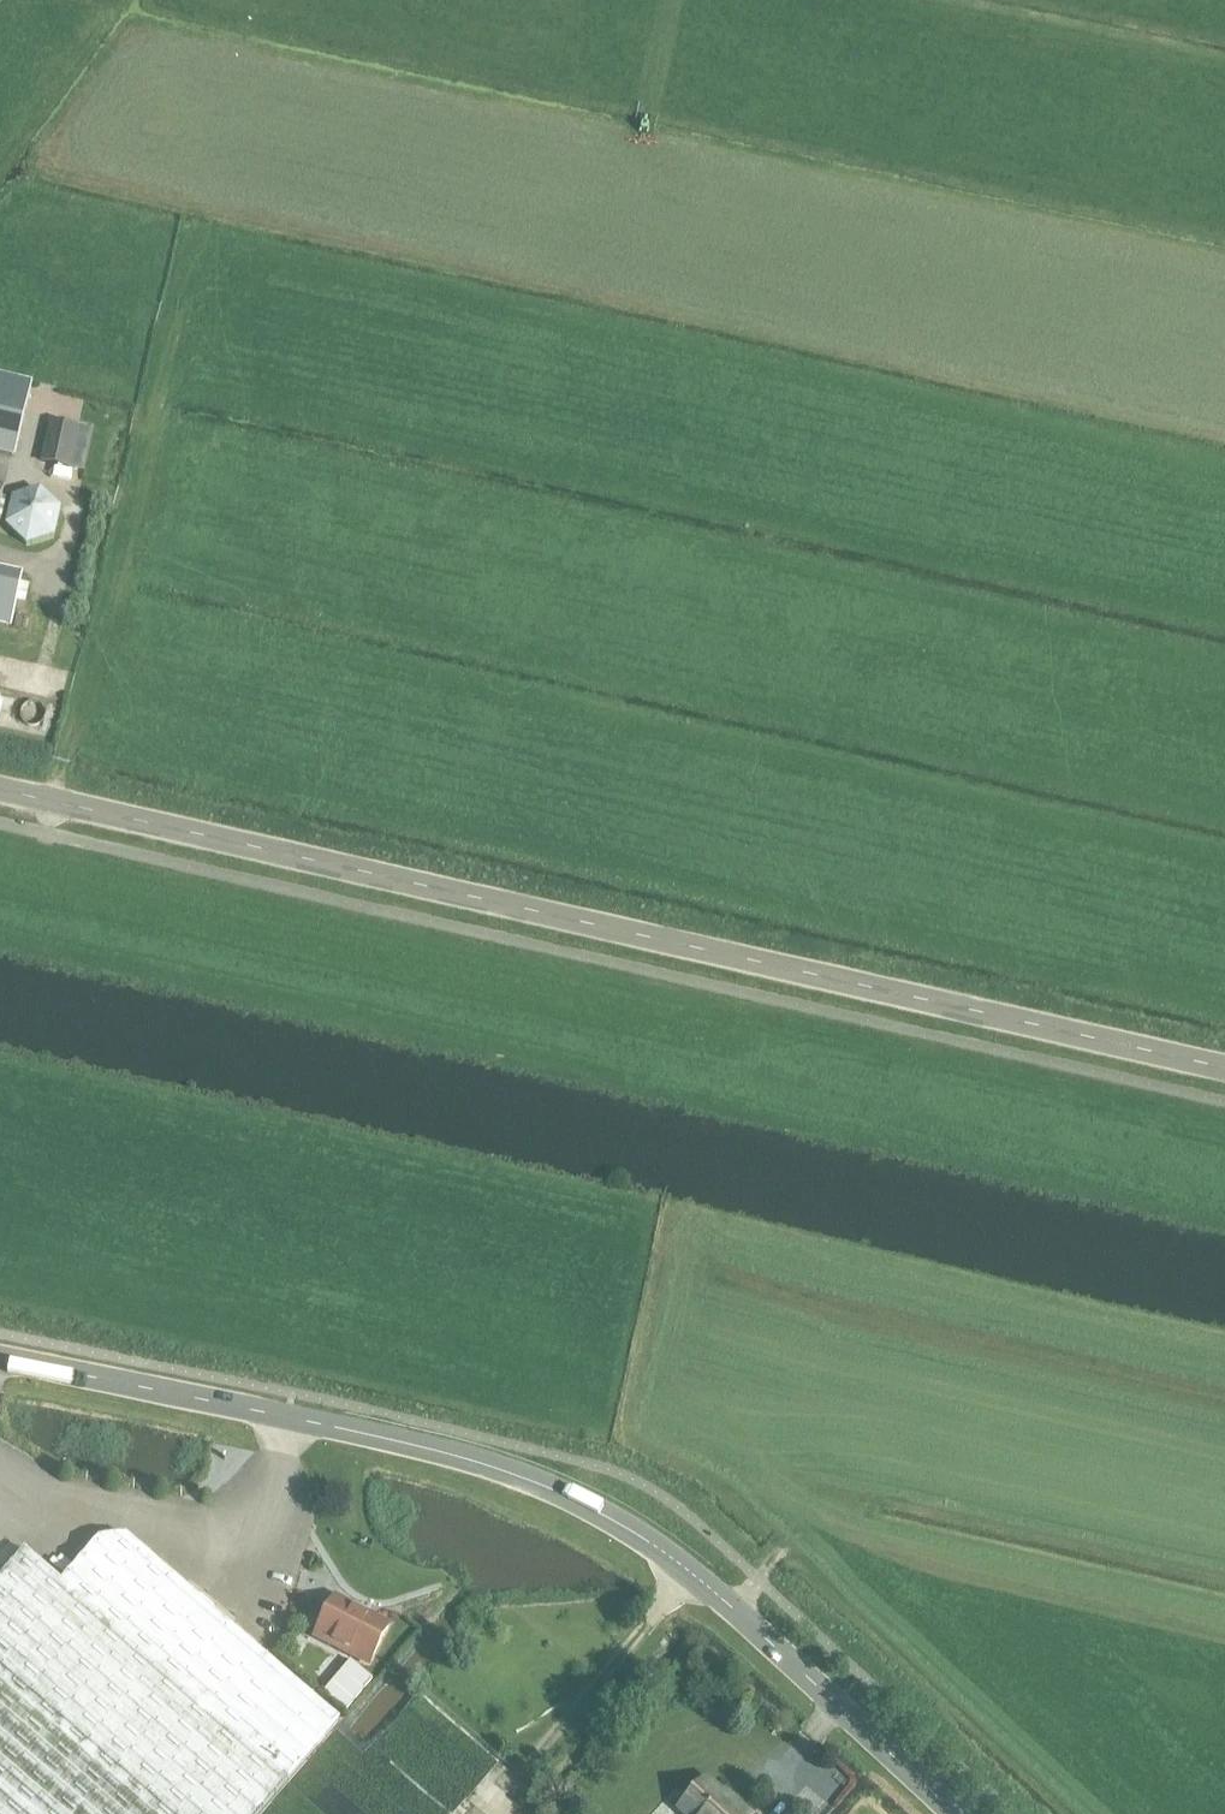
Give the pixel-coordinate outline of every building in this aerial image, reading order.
[(30,382),(0,374),(0,451),(13,454),(30,382)] [(69,466),(77,428),(50,422),(41,460),(69,466)] [(40,490),(12,499),(5,527),(27,547),(55,539),(61,510),(40,490)] [(20,574),(0,570),(0,623),(9,625),(20,574)] [(0,1578),(0,1813),(257,1813),(338,1721),(217,1612),(125,1537),(99,1539),(61,1583),(24,1551),(0,1578)] [(367,1665),(387,1627),(333,1599),(313,1637),(367,1665)] [(322,1695),(344,1714),(373,1680),(350,1661),(322,1695)] [(752,1813),(737,1799),(734,1803),(706,1778),(677,1810),(681,1813),(751,1813),(752,1813)] [(568,1813),(584,1813),(584,1799),(568,1799),(568,1813)]
